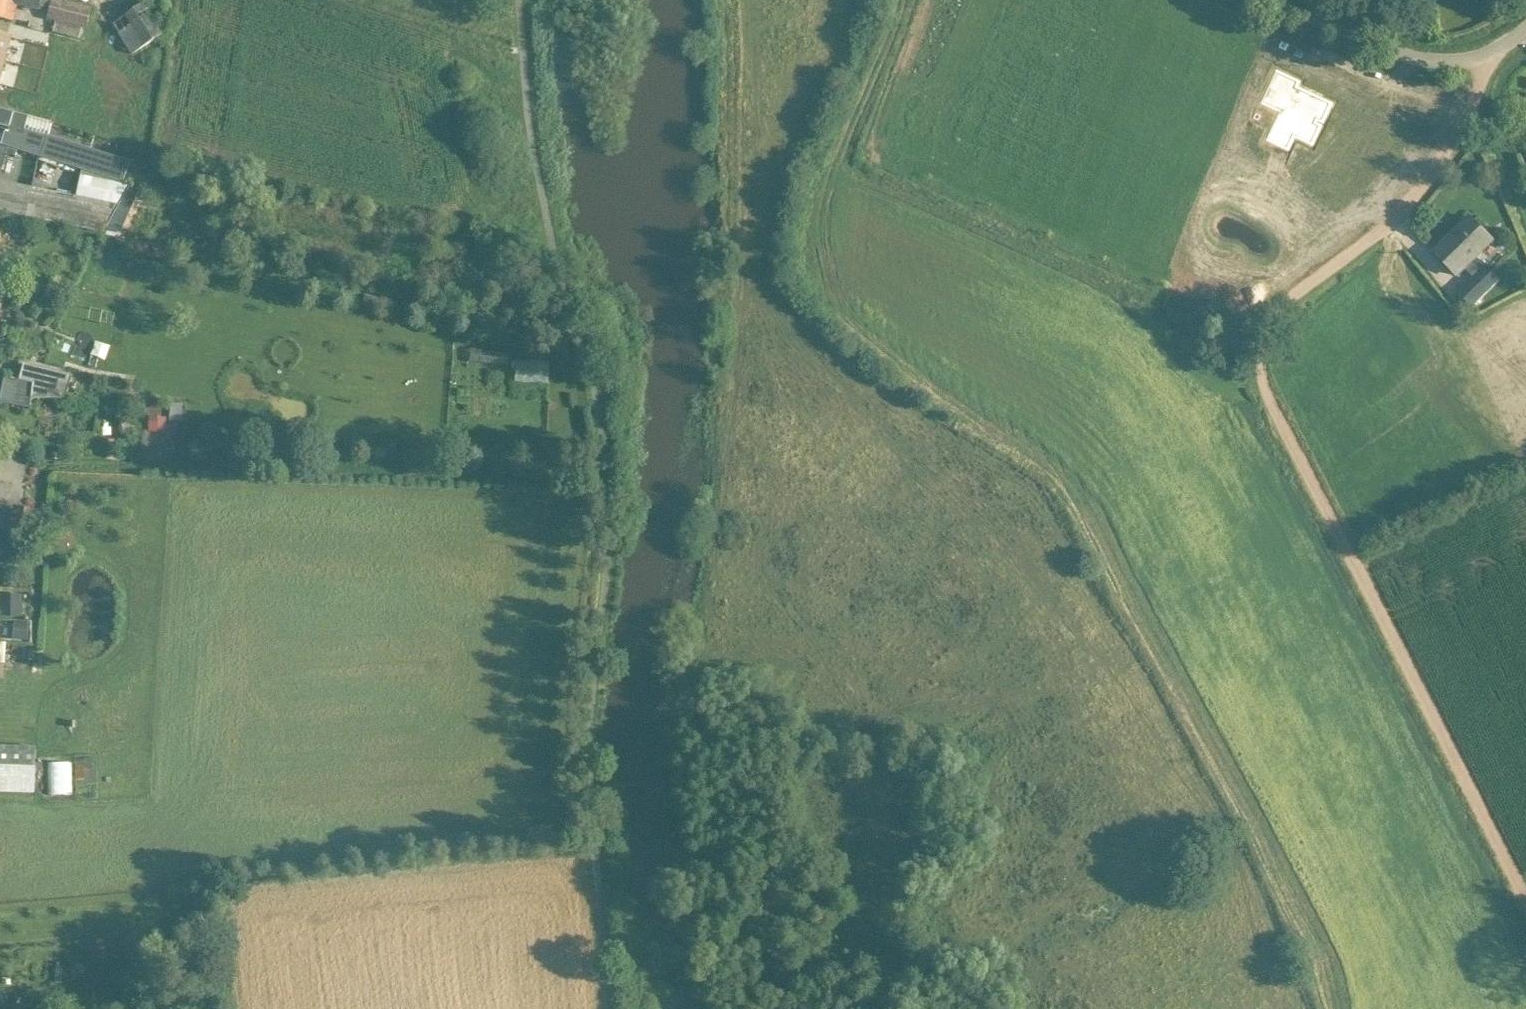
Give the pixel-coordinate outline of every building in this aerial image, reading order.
[(41,0),(0,0),(0,16),(17,20),(21,5),(38,10),(41,0)] [(51,2),(58,3),(56,16),(87,21),(90,0),(51,0),(51,2)] [(138,38),(169,16),(157,0),(117,0),(113,3),(138,38)] [(5,61),(11,38),(0,35),(0,60),(5,61)] [(1322,120),(1330,103),(1295,87),(1298,81),(1277,72),(1263,102),(1264,102),(1281,110),(1275,125),(1268,139),(1287,148),(1293,134),(1312,143),(1320,125),(1314,123),(1317,117),(1322,120)] [(97,150),(103,130),(54,115),(58,101),(22,90),(12,125),(23,129),(23,128),(97,150)] [(15,113),(0,108),(0,132),(8,134),(15,113)] [(80,176),(123,183),(127,160),(84,153),(80,176)] [(1470,217),(1435,253),(1458,276),(1464,270),(1475,280),(1459,295),(1472,309),(1498,283),(1475,260),(1494,241),(1470,217)] [(73,372),(27,360),(22,375),(3,370),(0,379),(0,395),(29,403),(33,388),(69,389),(73,372)] [(33,620),(0,621),(0,643),(7,643),(6,628),(19,628),(20,645),(33,645),(33,620)] [(98,777),(99,754),(80,753),(79,776),(98,777)] [(35,775),(36,755),(1,754),(1,774),(35,775)]
